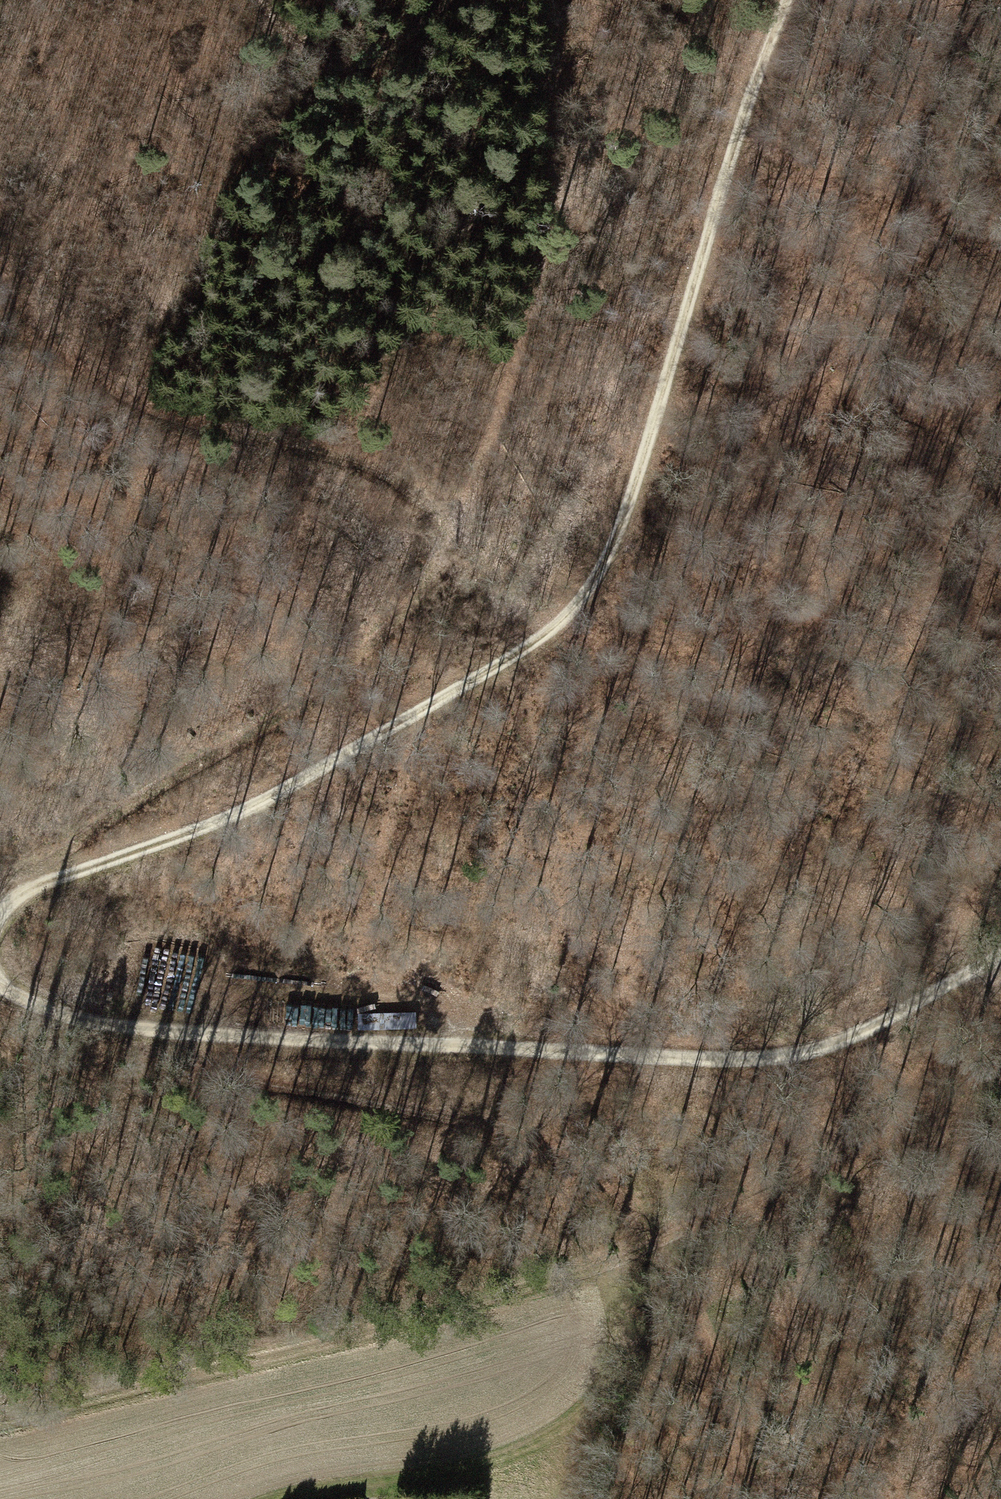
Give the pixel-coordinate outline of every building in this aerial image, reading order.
[(417,1029),(417,1014),(365,1012),(364,1027),(417,1029)]
